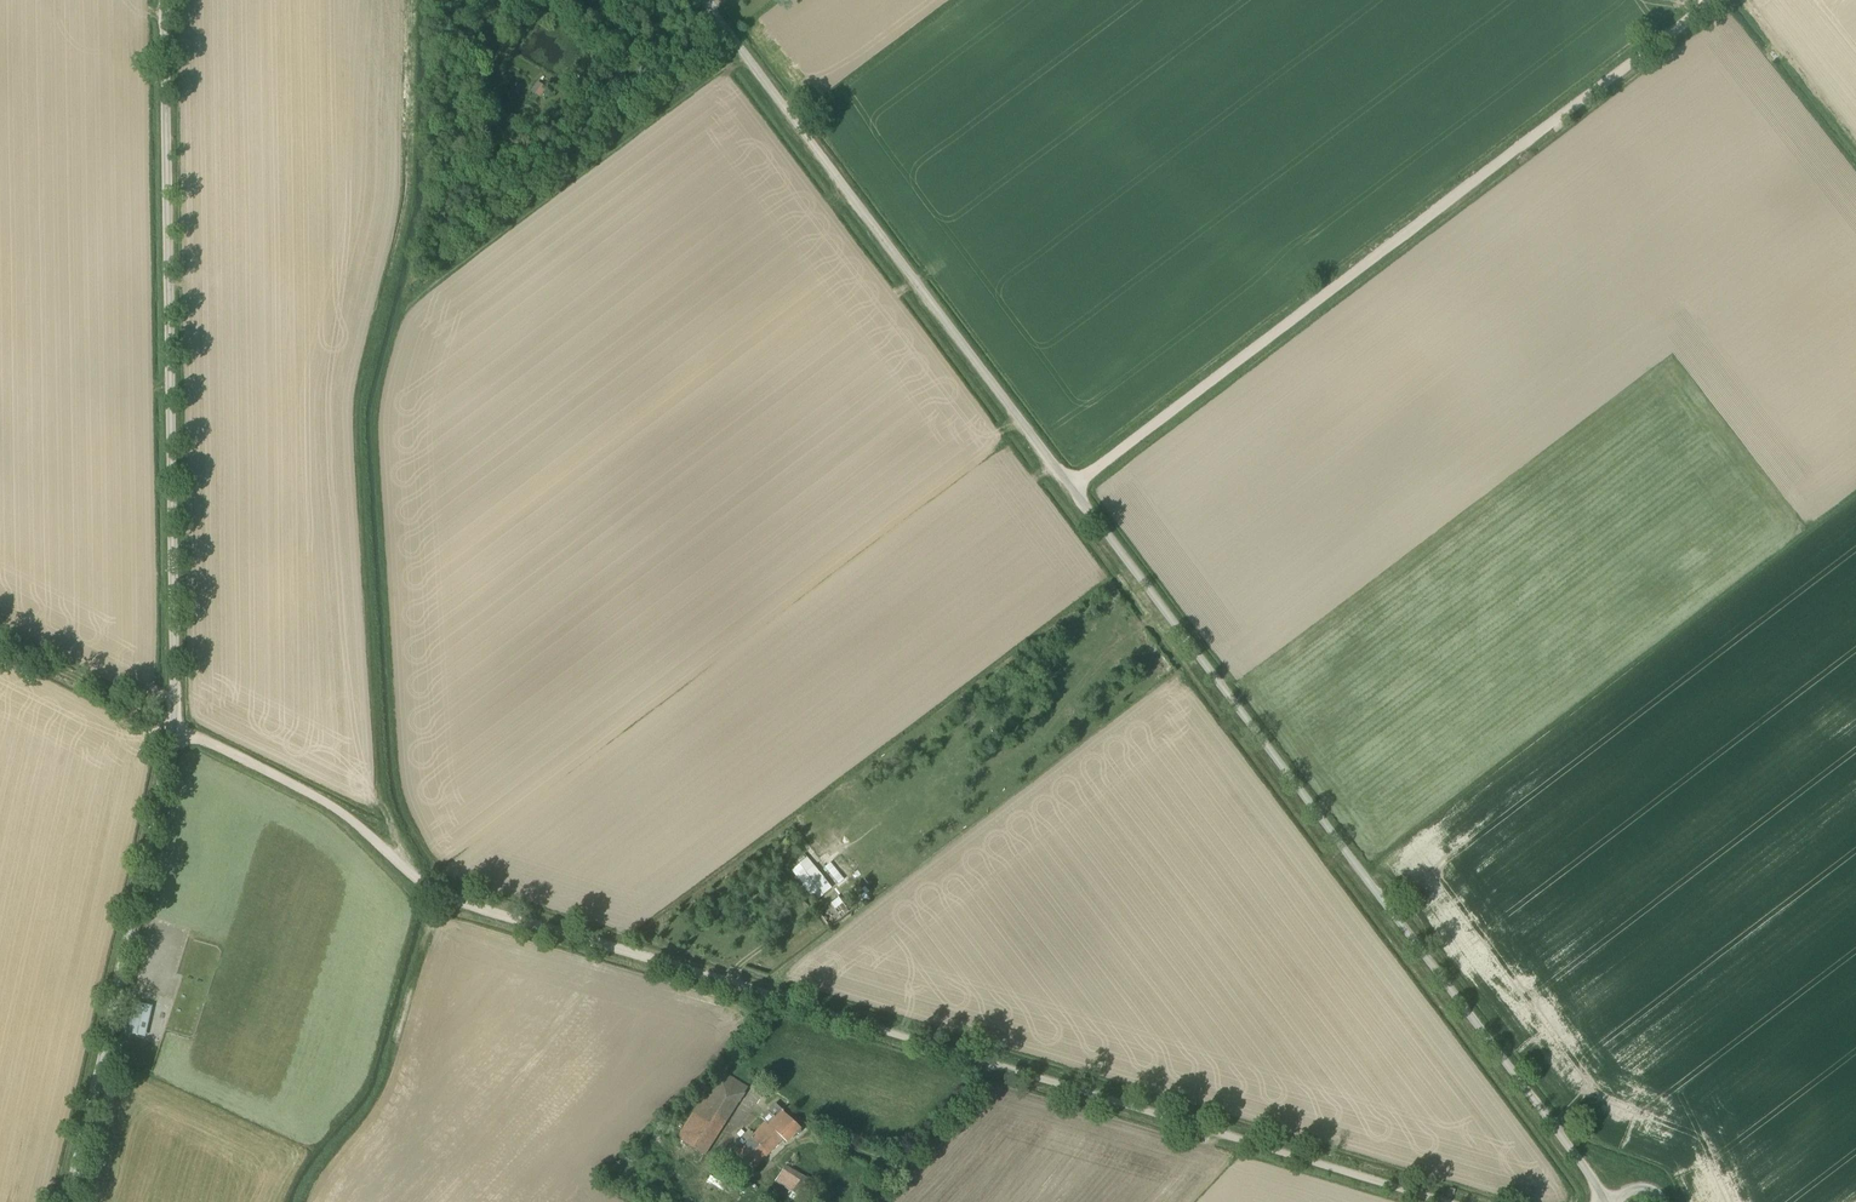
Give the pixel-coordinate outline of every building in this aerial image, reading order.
[(537,81),(532,92),(542,96),(547,85),(537,81)] [(835,882),(844,875),(833,860),(824,866),(835,882)] [(814,865),(805,872),(822,893),(831,886),(814,865)] [(150,1006),(136,1003),(129,1032),(143,1035),(150,1006)] [(700,1102),(678,1138),(684,1142),(705,1155),(748,1087),(720,1070),(704,1096),(701,1093),(696,1100),(700,1102)] [(740,1141),(744,1145),(737,1153),(753,1169),(783,1138),(787,1142),(796,1133),(799,1134),(801,1131),(800,1128),(801,1128),(775,1103),(762,1117),(766,1122),(754,1134),(750,1130),(740,1141)] [(809,1179),(786,1165),(776,1181),(792,1191),(788,1196),(798,1201),(800,1201),(811,1185),(807,1182),(809,1179)]
